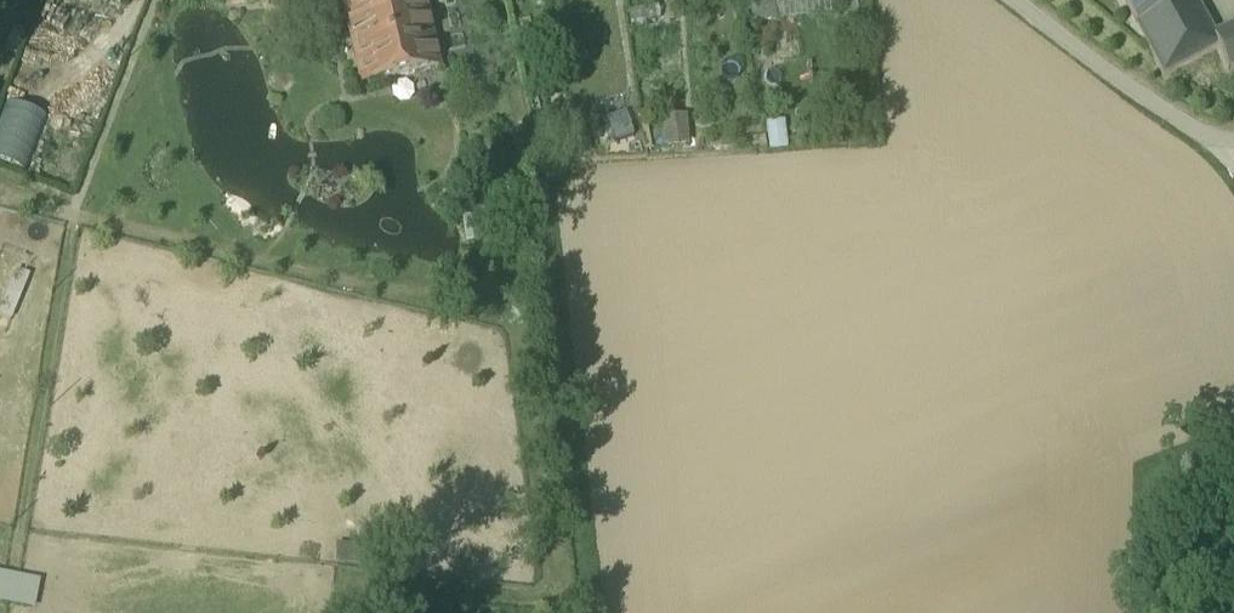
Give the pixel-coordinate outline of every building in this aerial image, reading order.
[(369,84),(439,68),(424,0),(343,0),(353,39),(359,37),(369,84)] [(1164,73),(1217,45),(1214,38),(1215,37),(1195,0),(1123,0),(1164,73)] [(1228,71),(1233,68),(1233,29),(1215,37),(1214,38),(1217,45),(1228,71)] [(49,117),(12,100),(0,126),(0,159),(25,170),(49,117)] [(13,322),(32,275),(15,268),(0,305),(0,316),(13,322)] [(38,608),(45,579),(0,569),(0,599),(38,608)]
